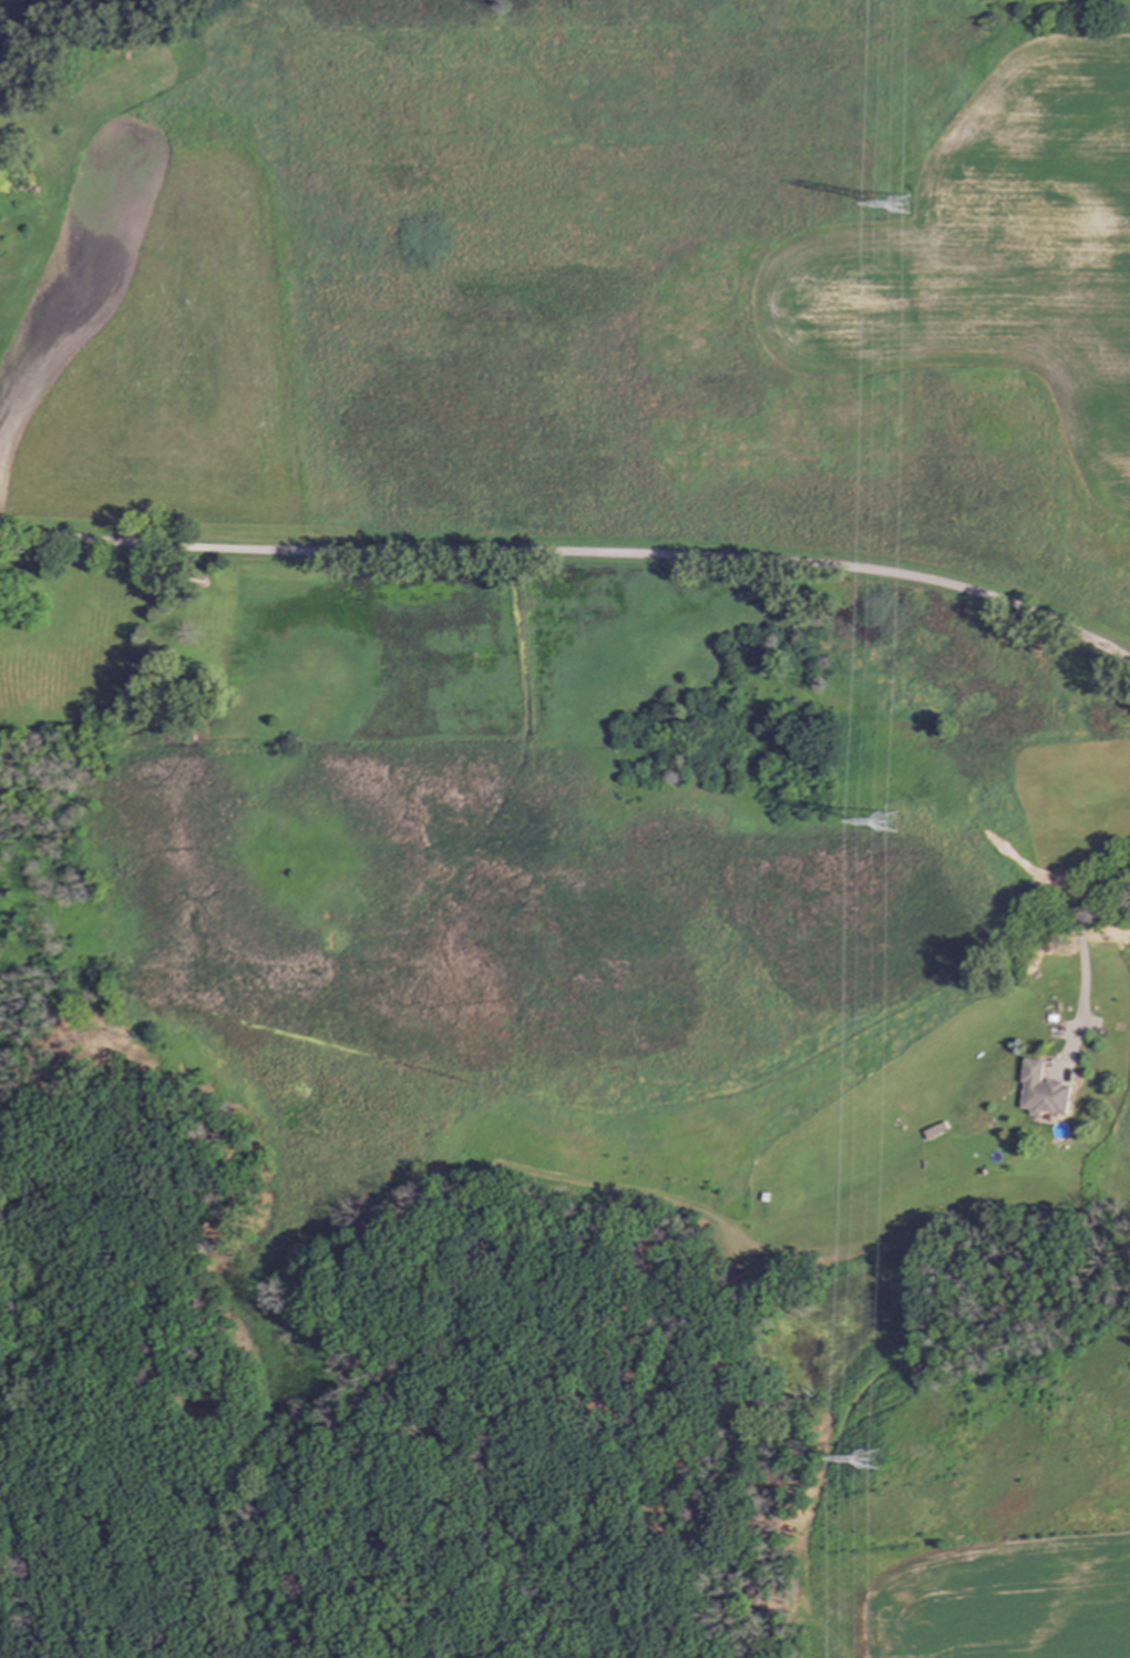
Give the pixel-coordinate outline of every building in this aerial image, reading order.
[(1024,1089),(1044,1089),(1045,1063),(1025,1062),(1024,1089)]
